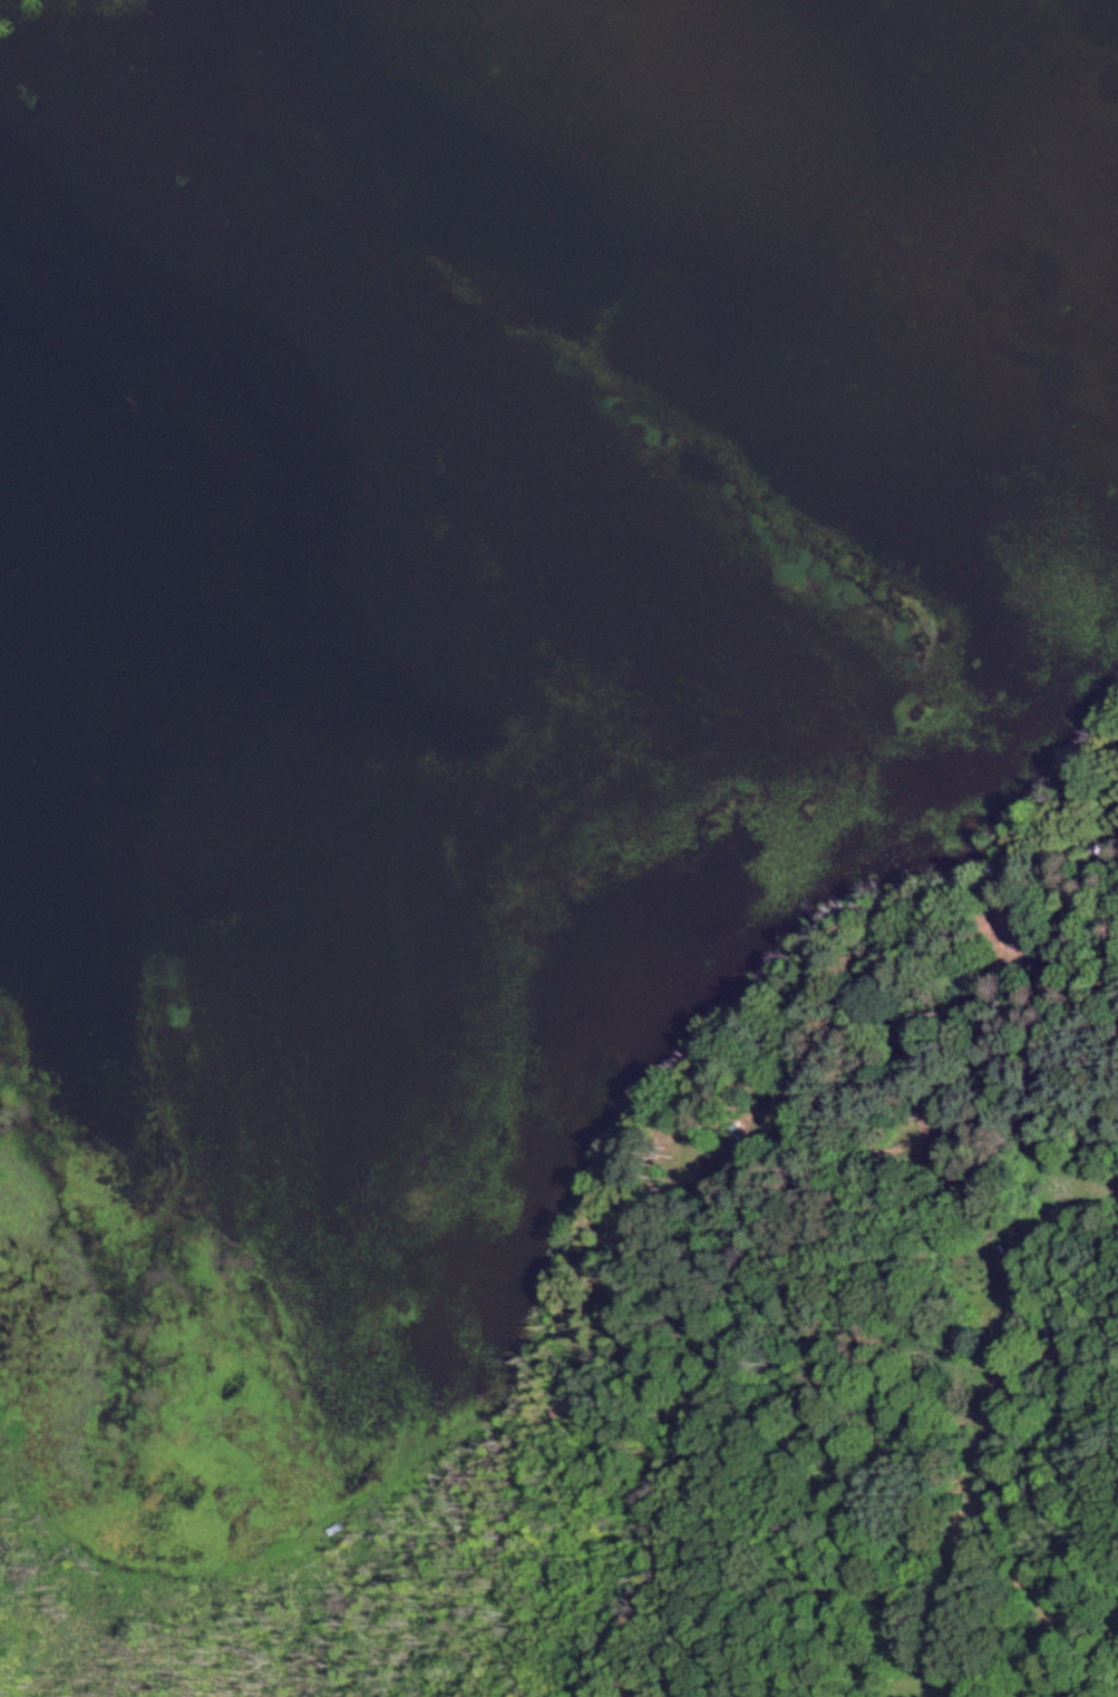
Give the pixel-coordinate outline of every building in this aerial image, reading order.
[(993,1004),(1010,993),(997,975),(981,986),(993,1004)]
